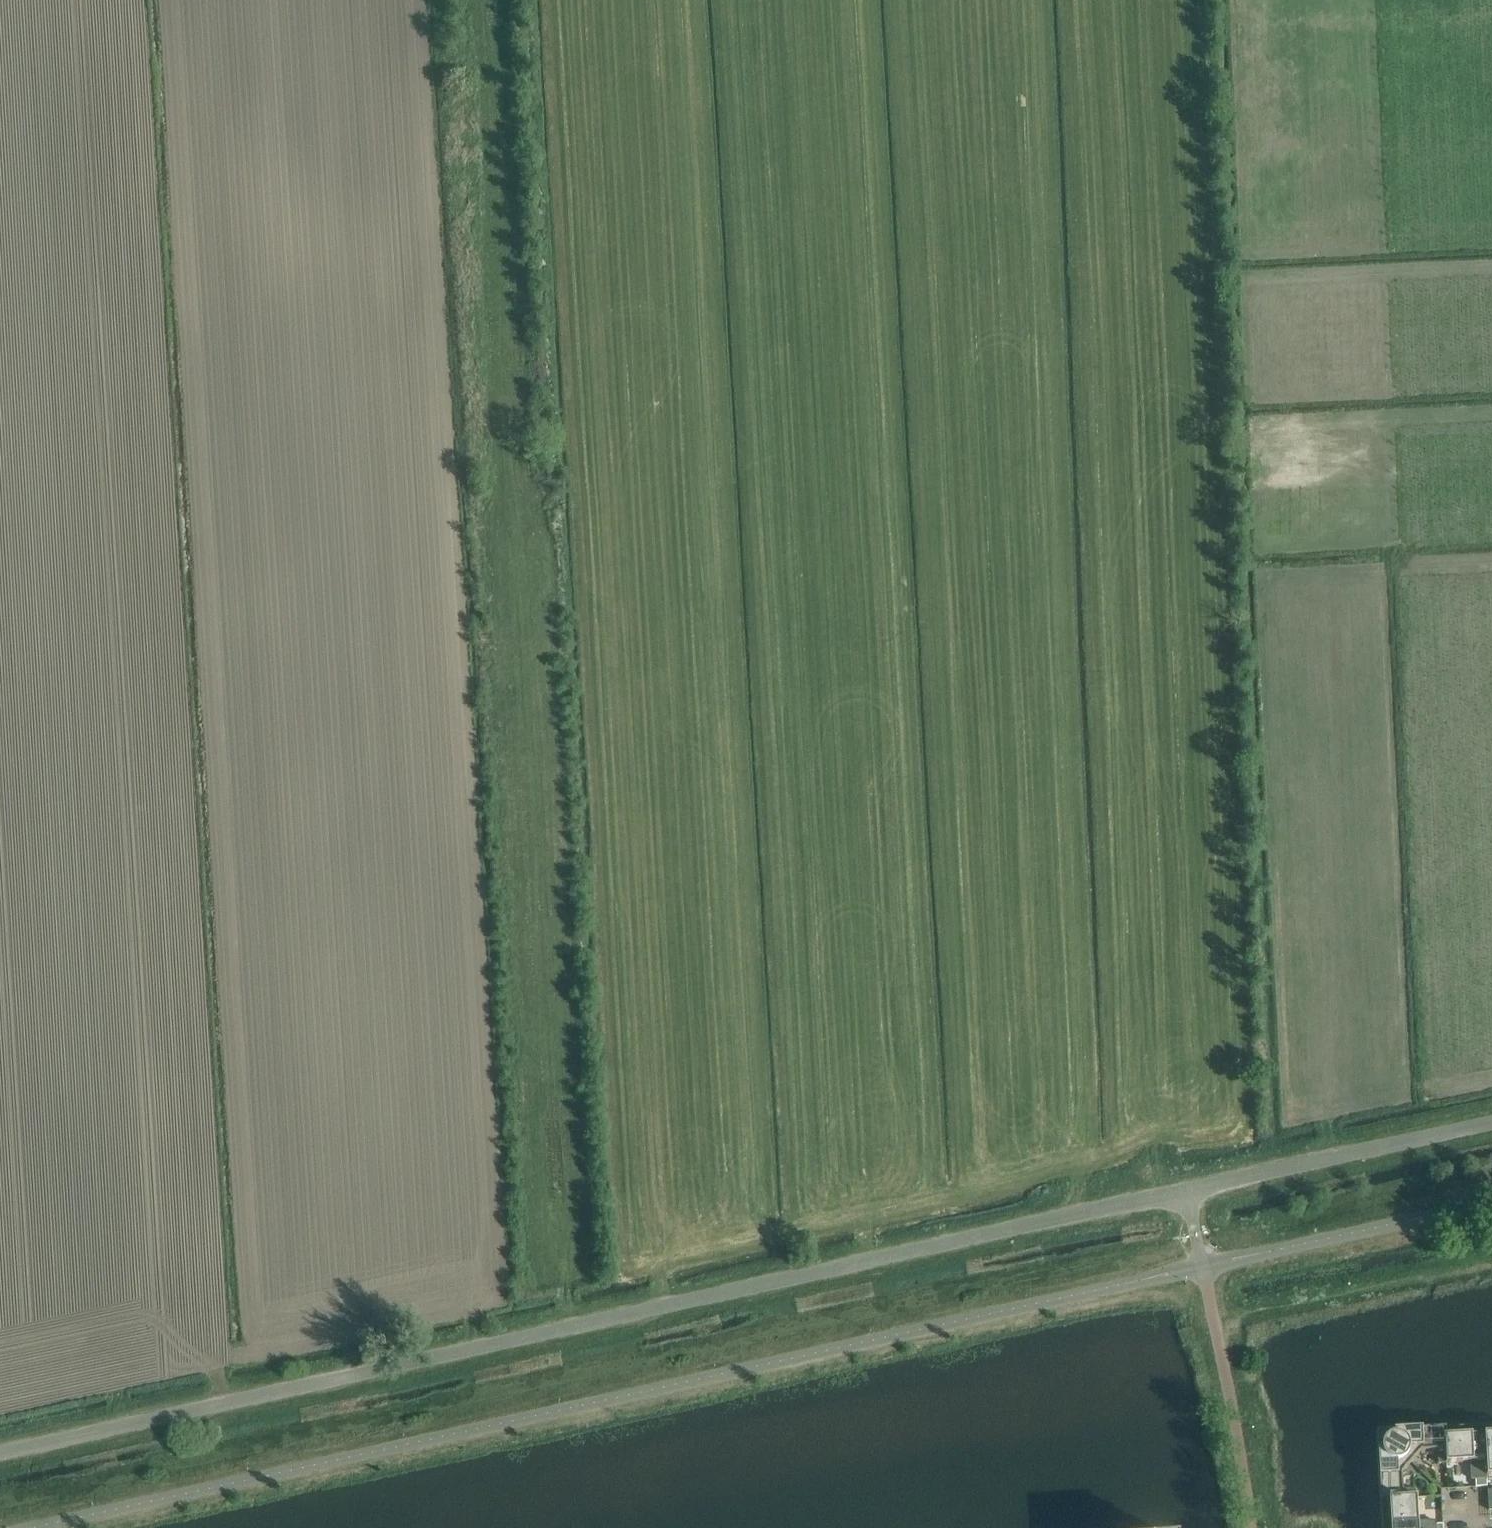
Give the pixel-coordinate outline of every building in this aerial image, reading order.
[(1421,1451),(1438,1450),(1438,1463),(1447,1463),(1445,1436),(1446,1436),(1446,1427),(1416,1429),(1416,1424),(1400,1425),(1400,1430),(1377,1431),(1412,1462),(1421,1451)] [(1402,1473),(1412,1462),(1377,1431),(1381,1500),(1389,1500),(1389,1499),(1416,1497),(1416,1489),(1403,1490),(1402,1473)] [(1447,1463),(1486,1461),(1484,1434),(1446,1436),(1445,1436),(1447,1463)] [(1487,1486),(1487,1480),(1487,1479),(1476,1479),(1476,1487),(1487,1486)] [(1416,1497),(1389,1499),(1389,1500),(1391,1527),(1418,1527),(1416,1497)]
